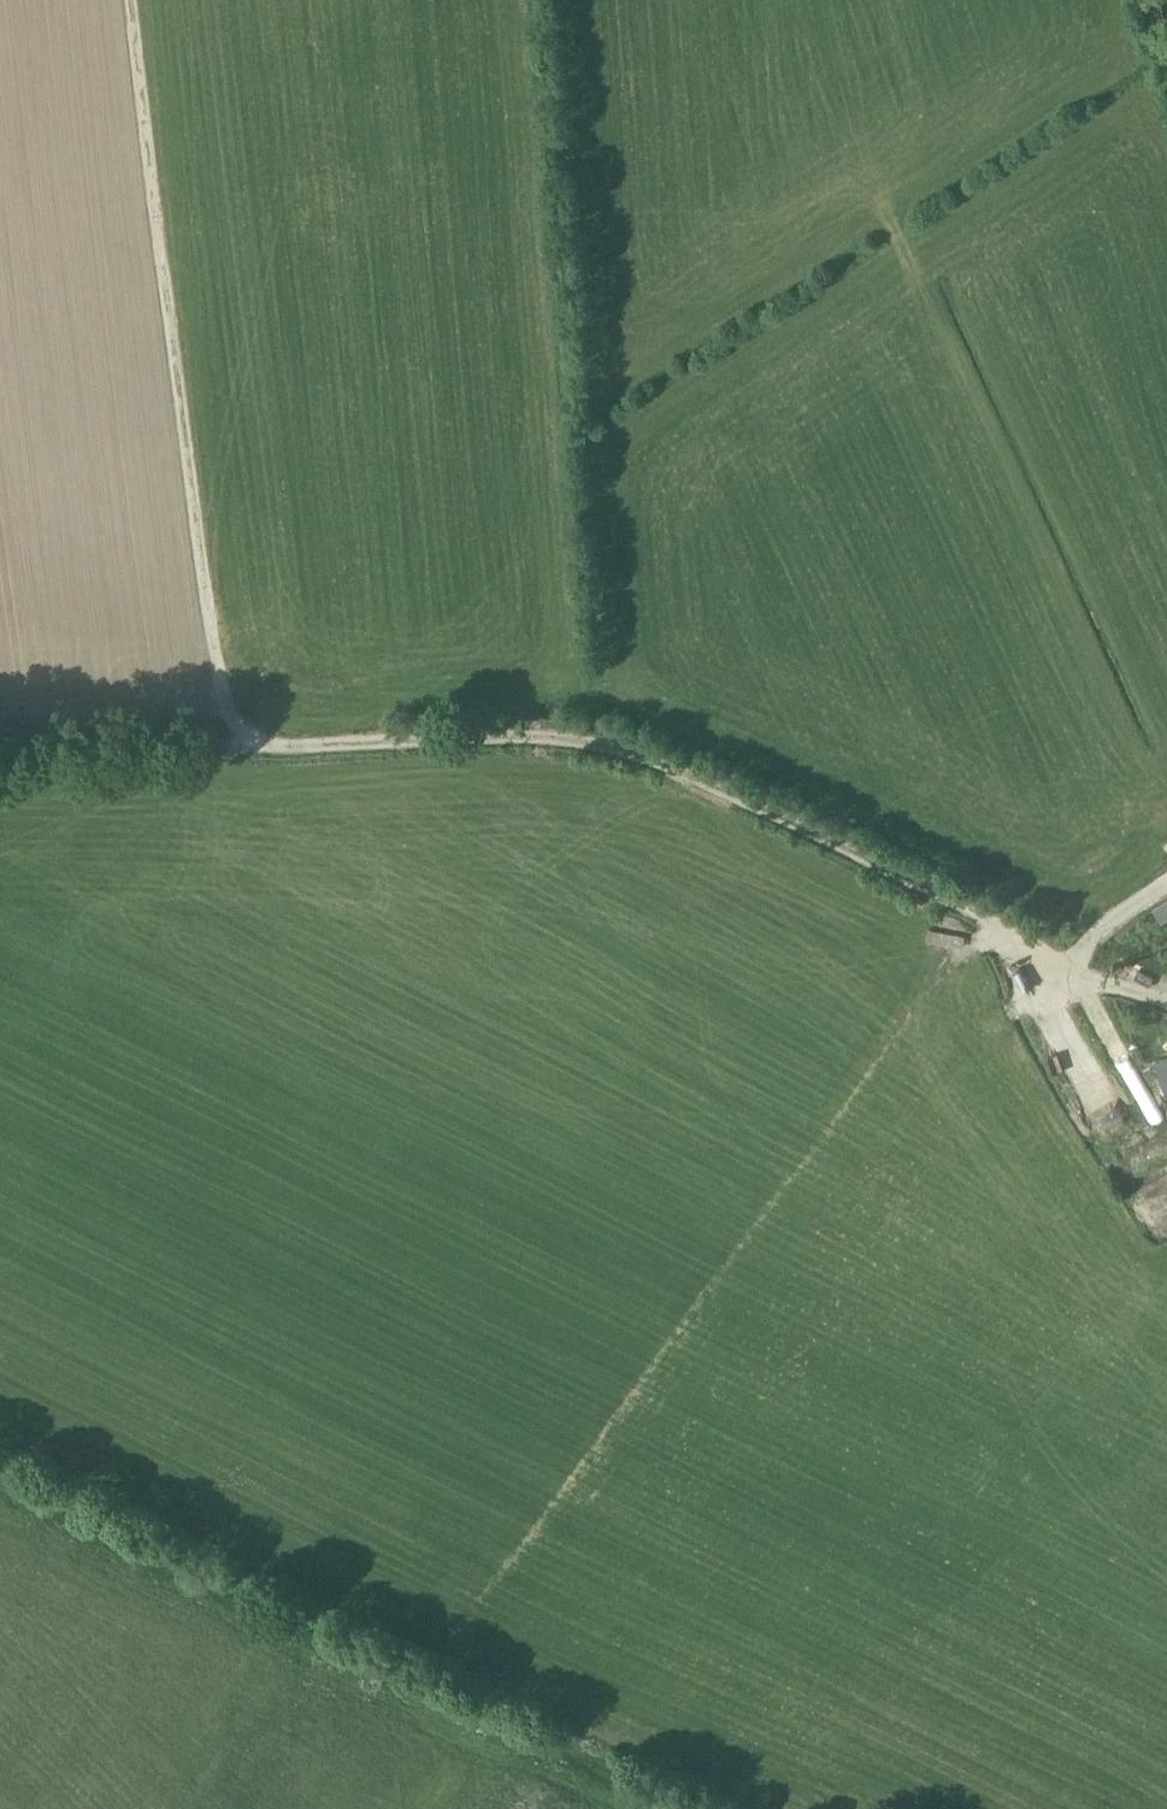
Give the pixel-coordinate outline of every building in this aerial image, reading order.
[(1155,1024),(1142,1030),(1157,1061),(1155,1062),(1166,1087),(1166,1049),(1155,1024)]
